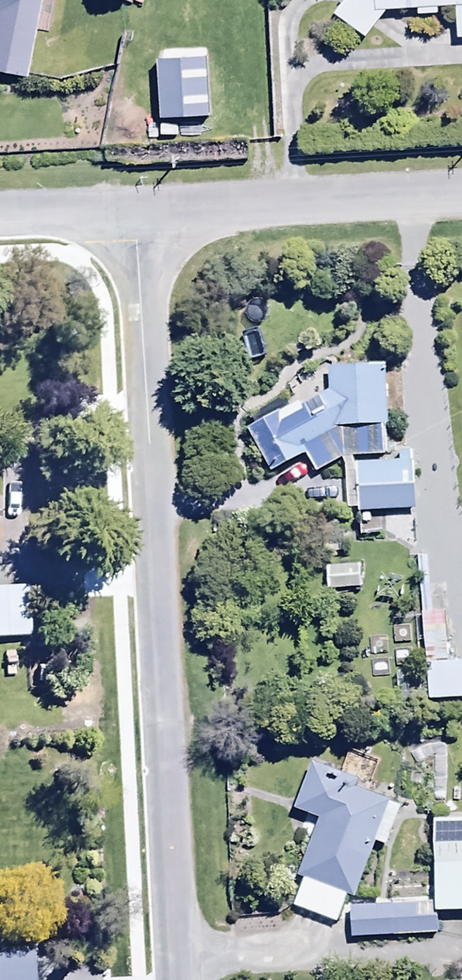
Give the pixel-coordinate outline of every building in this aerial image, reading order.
[(27,77),(42,0),(0,0),(0,72),(27,77)] [(334,12),(365,37),(387,9),(419,8),(419,13),(438,12),(437,4),(455,4),(457,36),(461,36),(461,0),(344,0),(334,12)] [(269,471),(305,454),(316,471),(344,457),(347,509),(357,508),(356,487),(415,484),(414,462),(409,462),(408,452),(399,452),(400,462),(353,465),(353,457),(382,455),(381,424),(388,424),(385,362),(326,365),(328,392),(302,405),(300,401),(248,427),(269,471)] [(377,508),(358,510),(360,536),(379,535),(377,508)] [(336,523),(318,524),(319,553),(338,552),(336,523)] [(325,566),(326,589),(360,588),(359,566),(325,566)] [(27,637),(27,587),(0,587),(0,637),(27,637)] [(445,611),(422,612),(424,661),(448,660),(445,611)] [(428,698),(461,696),(461,661),(432,662),(432,671),(427,671),(428,698)] [(293,808),(319,818),(297,874),(304,877),(293,905),(335,921),(346,893),(353,896),(376,839),(386,843),(400,806),(353,787),(357,777),(313,759),(293,808)] [(433,817),(434,910),(461,909),(461,817),(433,817)] [(382,875),(382,900),(422,899),(422,874),(382,875)] [(349,905),(351,937),(437,933),(436,914),(432,915),(432,901),(349,905)]
